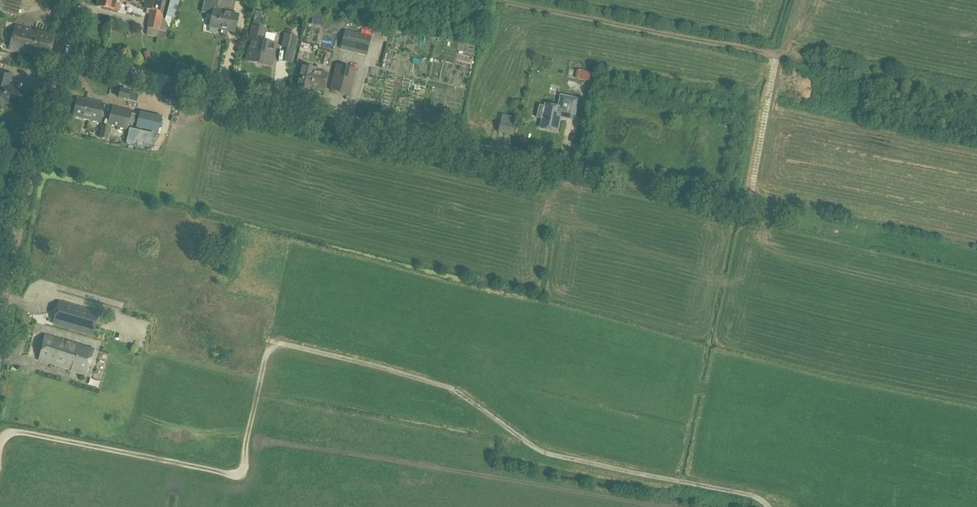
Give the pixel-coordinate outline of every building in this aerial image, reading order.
[(18,16),(22,0),(0,0),(0,12),(18,16)] [(105,8),(113,10),(115,0),(98,0),(97,6),(105,8)] [(151,11),(159,11),(161,0),(146,0),(144,9),(151,11)] [(235,33),(239,16),(223,12),(223,10),(218,9),(220,0),(206,0),(203,13),(212,16),(210,28),(235,33)] [(169,6),(165,20),(168,25),(169,28),(172,18),(175,19),(178,8),(169,6)] [(151,11),(148,27),(156,29),(160,12),(159,11),(151,11)] [(16,26),(9,50),(48,60),(55,36),(38,31),(39,27),(35,26),(34,31),(16,26)] [(253,28),(250,41),(252,42),(248,61),(270,66),(275,46),(263,43),(266,31),(253,28)] [(345,29),(341,47),(367,54),(371,36),(345,29)] [(298,39),(285,36),(282,47),(287,49),(284,63),(292,64),(298,39)] [(311,88),(315,70),(315,69),(301,66),(296,87),(311,91),(311,88)] [(337,67),(331,92),(350,96),(356,71),(337,67)] [(315,70),(311,88),(324,91),(328,73),(315,70)] [(589,79),(590,72),(578,70),(577,77),(589,79)] [(3,108),(4,102),(20,106),(24,90),(9,86),(12,74),(0,71),(0,107),(3,108)] [(122,90),(120,98),(129,100),(131,92),(122,90)] [(544,114),(542,128),(558,131),(561,116),(575,119),(579,99),(562,96),(560,107),(546,104),(546,106),(544,106),(541,107),(540,108),(539,110),(540,112),(542,114),(544,114)] [(77,98),(73,116),(100,123),(105,104),(77,98)] [(111,107),(107,125),(127,129),(131,111),(111,107)] [(141,113),(138,125),(151,128),(151,127),(158,129),(161,120),(154,118),(154,117),(141,113)] [(516,125),(501,121),(498,133),(513,137),(516,125)] [(109,128),(102,126),(100,138),(107,140),(109,128)] [(127,138),(126,144),(137,146),(138,141),(152,144),(154,135),(155,134),(129,128),(128,134),(127,138)] [(99,314),(60,303),(54,323),(93,335),(99,314)] [(94,350),(46,336),(39,361),(72,371),(72,372),(85,376),(94,350)]
